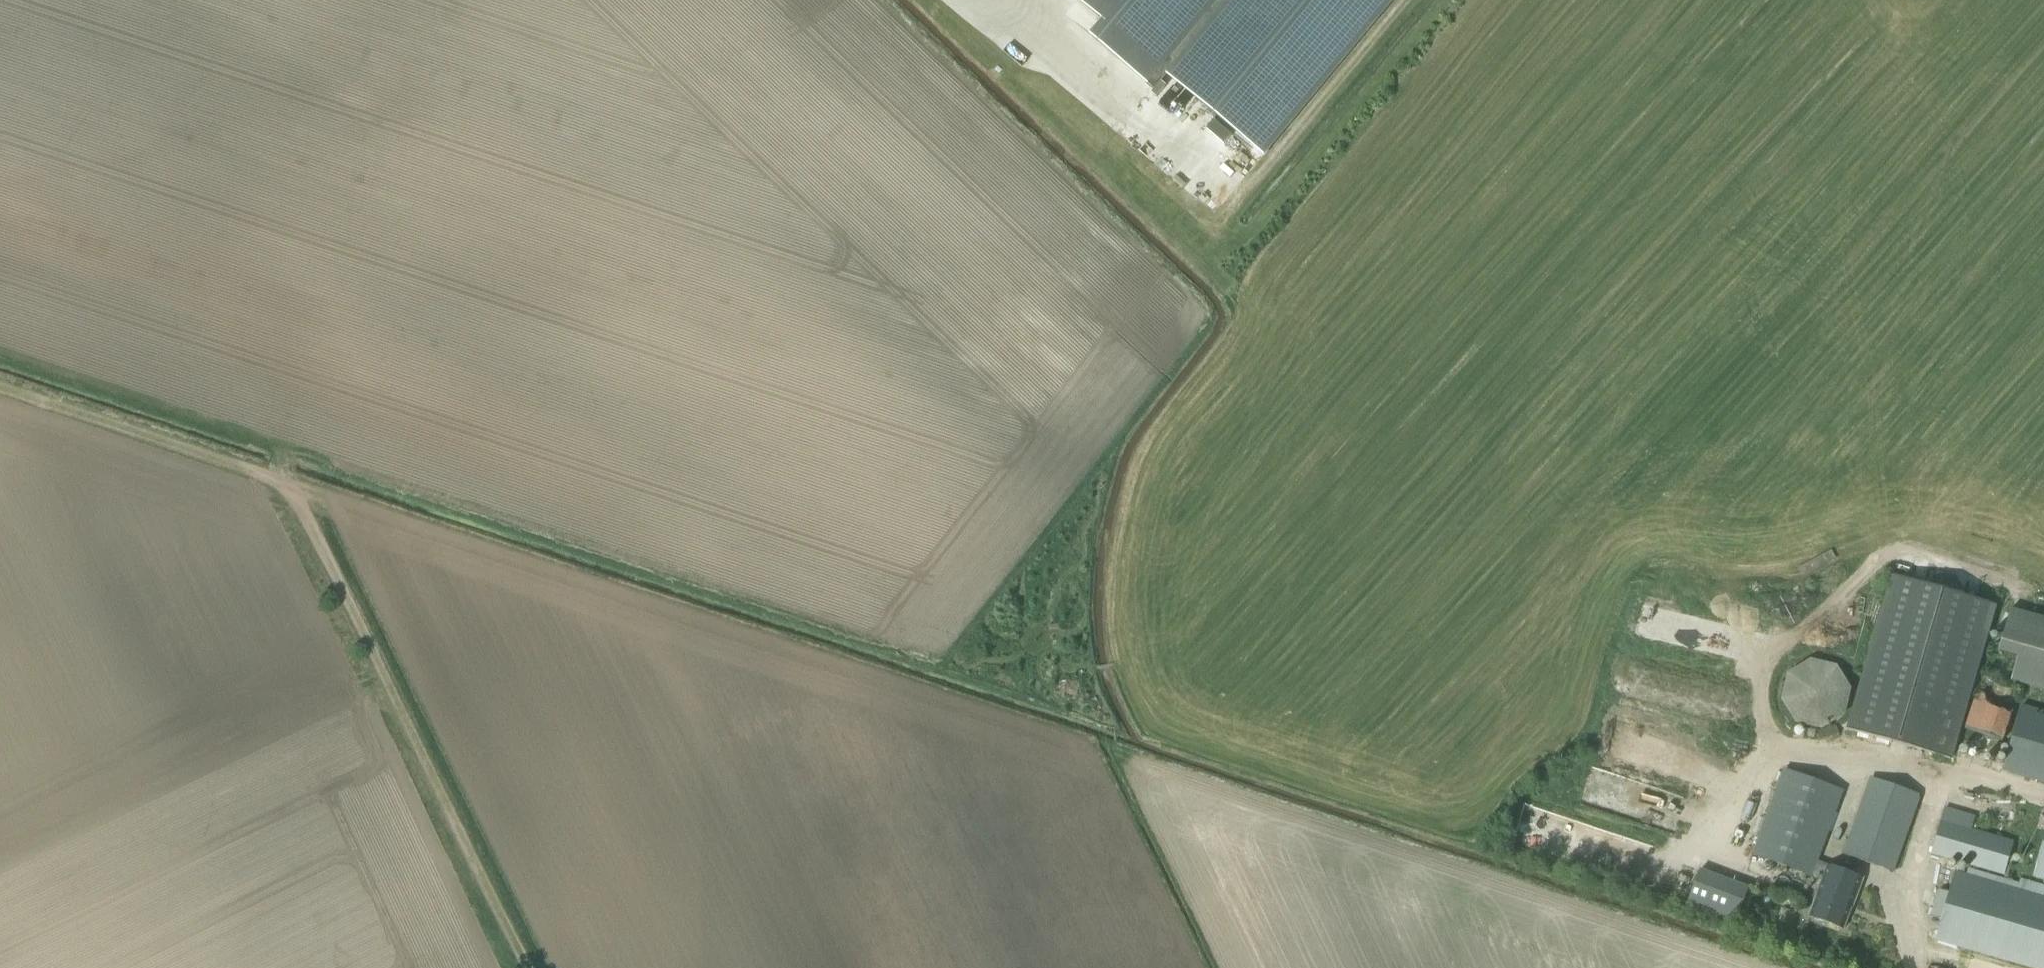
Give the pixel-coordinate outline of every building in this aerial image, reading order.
[(1104,22),(1156,65),(1144,81),(1154,89),(1151,92),(1156,97),(1166,85),(1161,81),(1167,74),(1263,154),(1392,0),(1078,0),(1104,22)] [(1997,606),(1953,593),(1958,577),(1940,571),(1935,588),(1914,582),(1916,575),(1905,571),(1902,579),(1892,576),(1847,729),(1952,759),(1997,606)] [(1998,651),(2018,657),(2012,681),(2043,690),(2043,619),(2010,609),(1998,651)] [(1796,724),(1823,729),(1845,715),(1851,688),(1837,665),(1811,659),(1788,673),(1782,700),(1796,724)] [(2043,783),(2043,710),(2022,704),(2002,772),(2043,783)] [(1785,769),(1754,854),(1813,876),(1818,861),(1844,790),(1785,769)] [(1919,794),(1870,777),(1843,854),(1892,871),(1919,794)] [(2006,875),(2015,841),(1970,828),(1974,815),(1946,807),(1932,854),(2006,875)] [(2043,879),(2043,842),(2034,876),(2043,879)] [(1816,899),(1809,917),(1843,930),(1862,877),(1818,861),(1813,876),(1824,880),(1817,895),(1816,899)] [(1750,885),(1700,867),(1686,906),(1735,925),(1750,885)] [(2034,967),(2043,967),(2043,885),(2020,877),(2018,882),(1968,867),(1967,872),(1956,869),(1949,893),(1938,890),(1931,915),(1941,918),(1935,939),(2034,967)] [(1746,918),(1744,925),(1749,930),(1756,928),(1757,922),(1753,917),(1746,918)]
